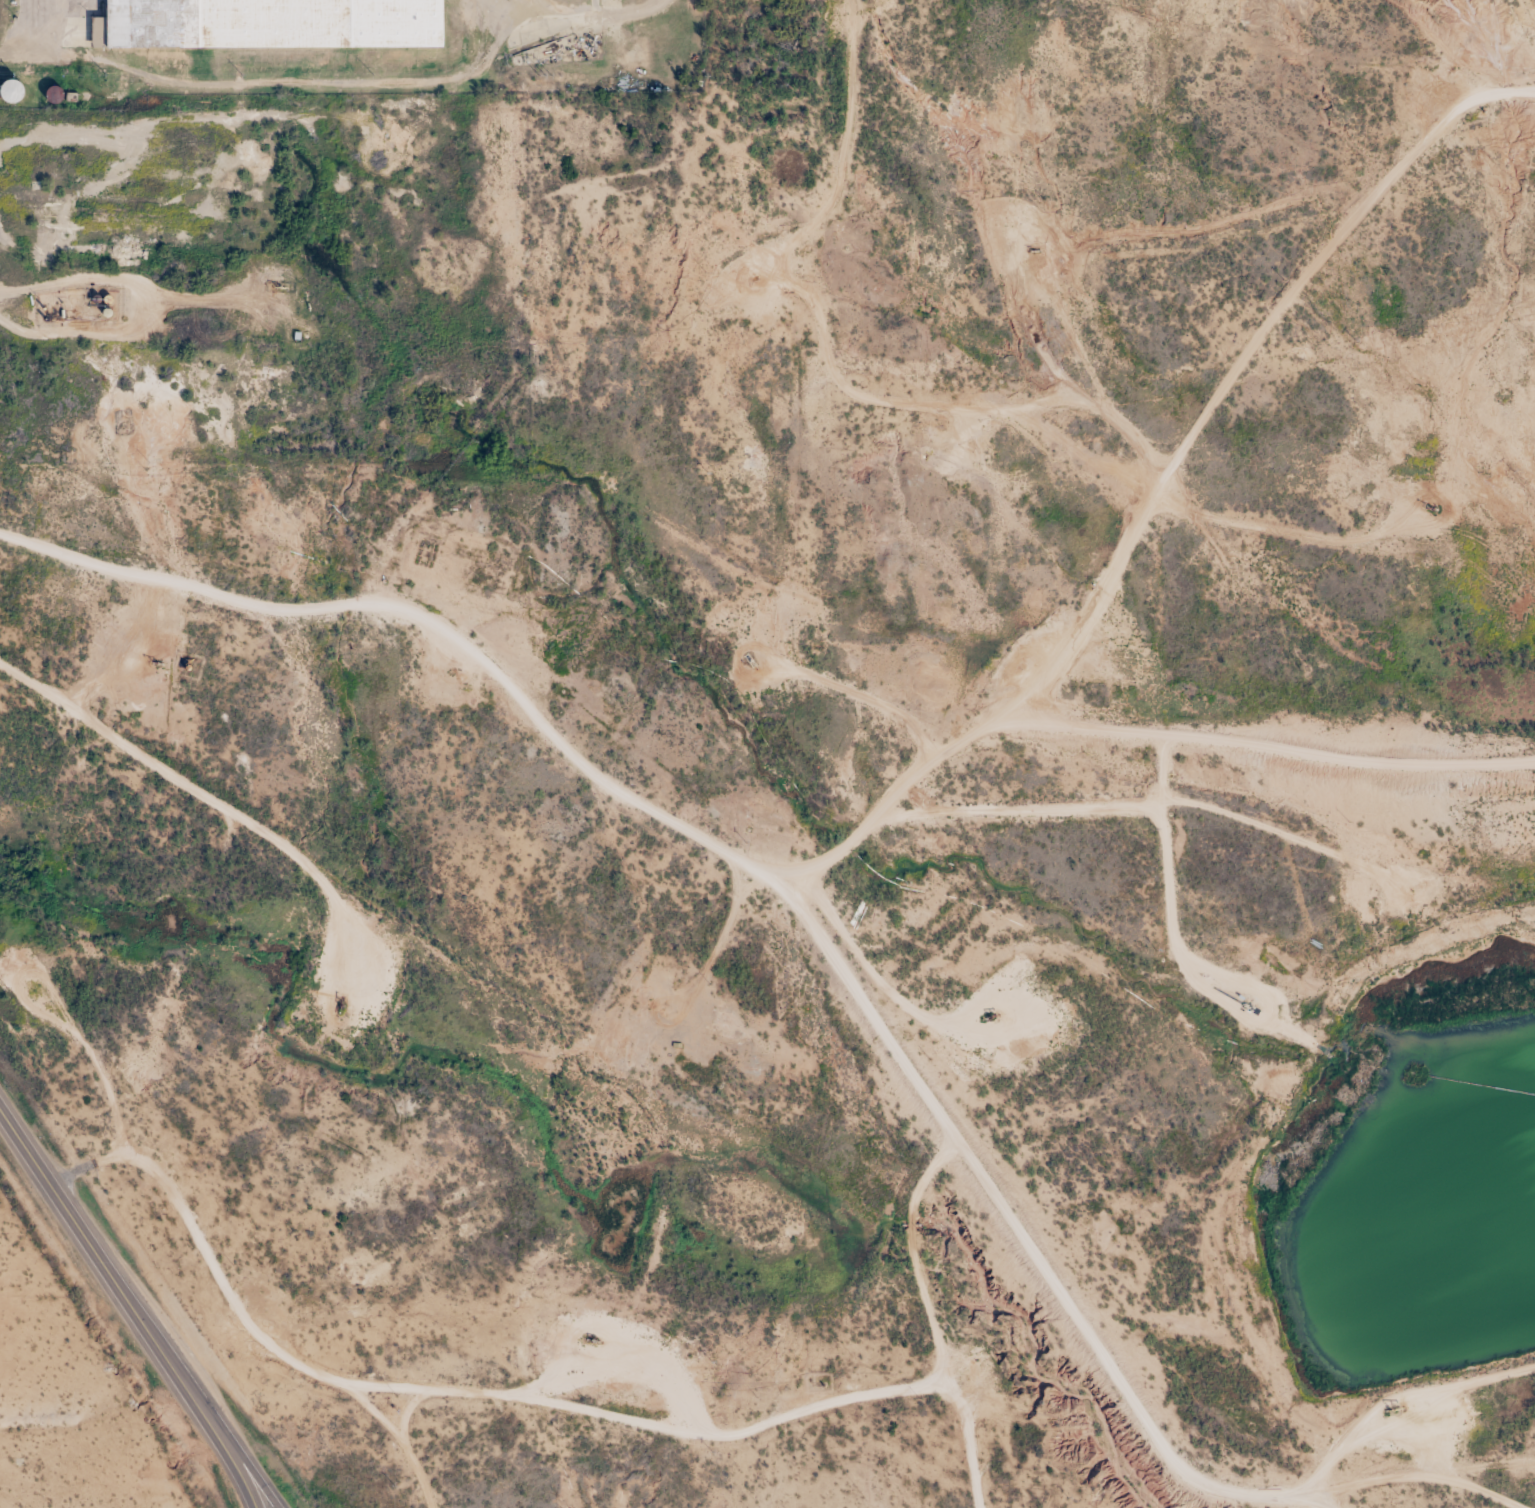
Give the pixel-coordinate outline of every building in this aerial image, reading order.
[(103,24),(89,24),(89,51),(437,52),(437,0),(103,0),(103,24)] [(10,104),(14,103),(17,100),(19,95),(19,91),(16,87),(13,84),(8,84),(4,85),(0,88),(0,99),(1,101),(5,103),(10,104)] [(45,108),(49,110),(53,110),(57,108),(60,104),(61,100),(60,96),(57,92),(53,90),(48,91),(44,93),(41,96),(41,101),(42,105),(45,108)] [(1055,635),(1048,626),(1033,638),(1040,647),(1055,635)] [(825,1381),(821,1376),(812,1382),(816,1388),(825,1381)]
